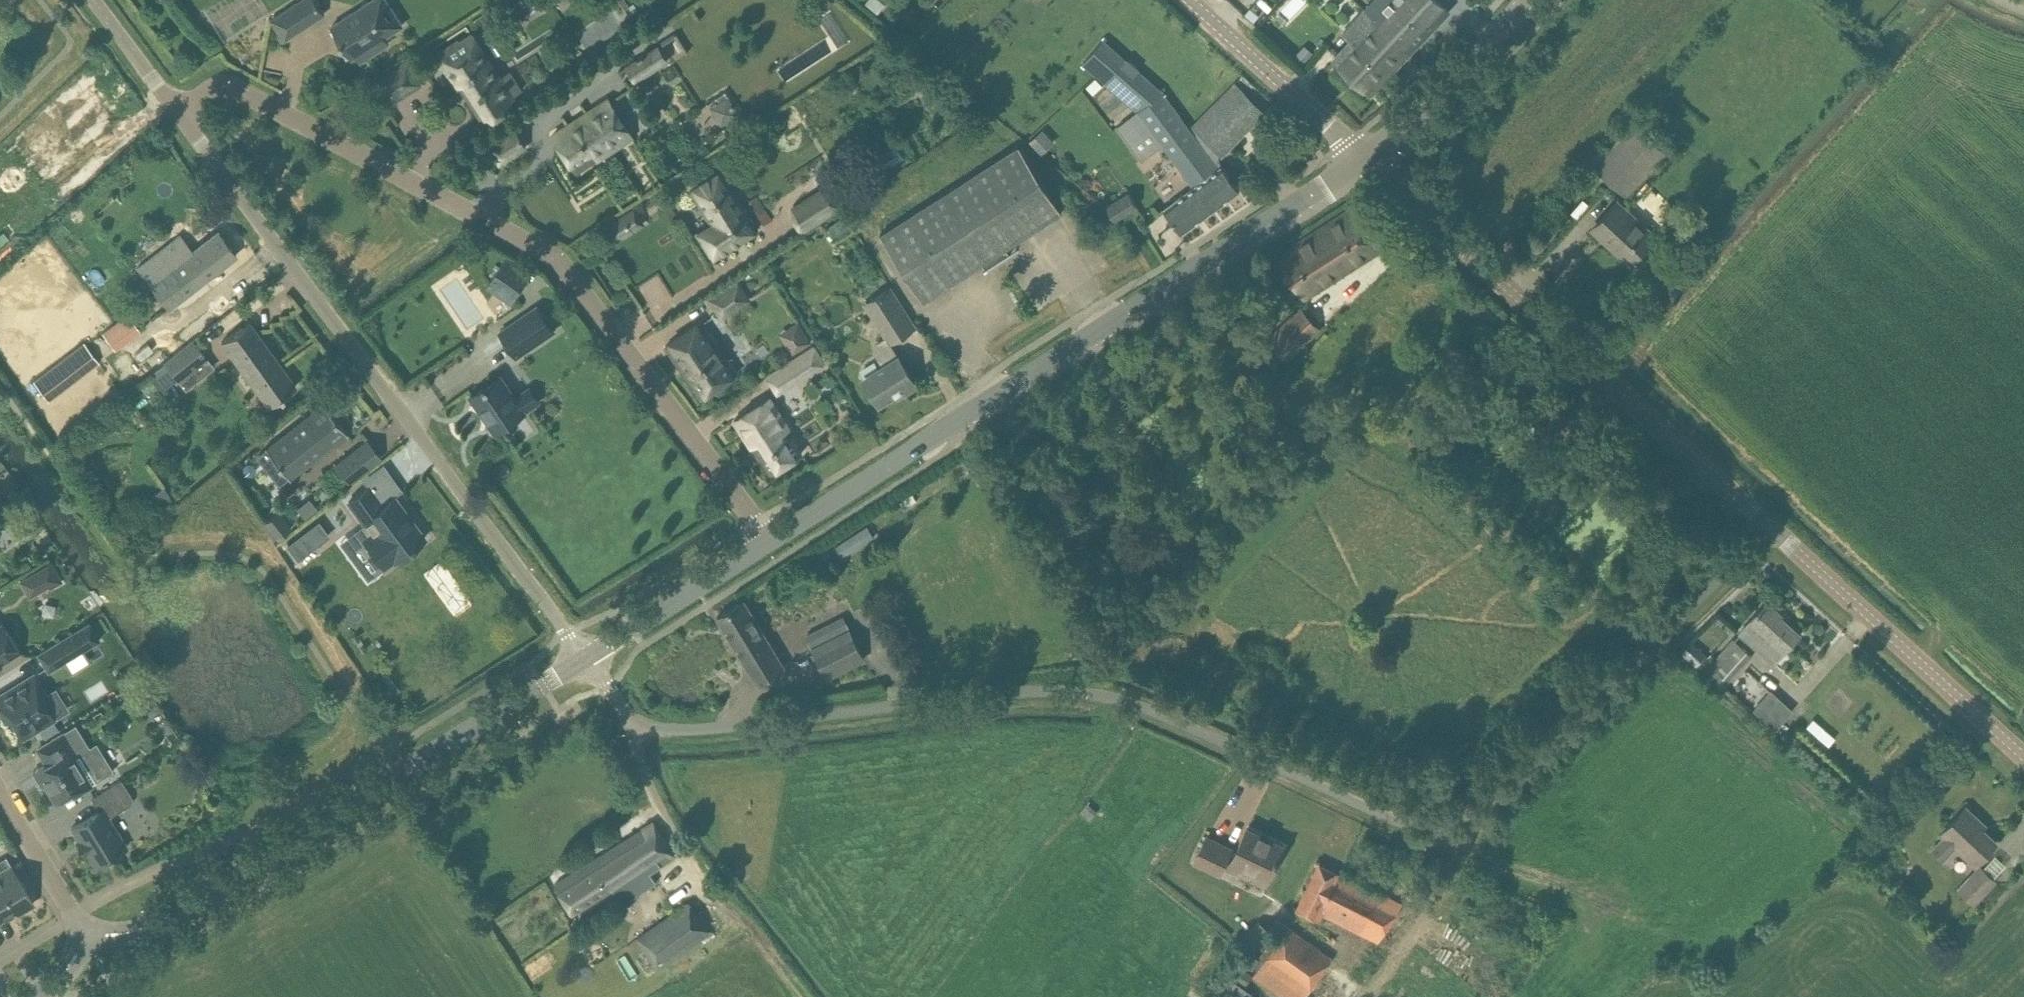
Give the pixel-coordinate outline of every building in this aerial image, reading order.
[(285,40),(326,15),(317,0),(298,0),(270,17),(285,40)] [(331,26),(352,58),(356,55),(360,62),(389,43),(385,36),(403,25),(387,0),(372,0),(331,26)] [(889,0),(869,0),(866,4),(878,14),(889,0)] [(1280,9),(1290,20),(1310,0),(1289,0),(1280,9)] [(1373,17),(1410,51),(1449,10),(1438,0),(1389,0),(1373,17)] [(1260,16),(1251,8),(1245,15),(1254,23),(1260,16)] [(1352,40),(1334,58),(1371,93),(1410,51),(1373,17),(1352,40)] [(642,35),(640,31),(628,38),(631,43),(642,35)] [(458,41),(438,54),(458,85),(460,83),(482,116),(522,90),(510,71),(500,77),(474,37),(461,45),(458,41)] [(1104,39),(1084,62),(1129,102),(1138,110),(1118,126),(1142,159),(1163,143),(1194,185),(1164,208),(1182,232),(1240,189),(1222,165),(1218,167),(1196,136),(1164,93),(1163,92),(1162,93),(1149,81),(1104,39)] [(658,44),(625,65),(636,83),(670,61),(658,44)] [(415,71),(409,63),(390,76),(388,74),(377,81),(390,102),(419,83),(412,72),(415,71)] [(729,95),(711,106),(723,124),(727,121),(729,125),(742,116),(740,113),(729,95)] [(634,136),(609,98),(553,135),(577,172),(634,136)] [(950,189),(993,256),(1062,212),(1019,144),(950,189)] [(691,191),(712,225),(700,232),(715,256),(759,228),(723,171),(691,191)] [(802,230),(843,203),(830,184),(793,208),(793,216),(802,230)] [(881,233),(924,301),(993,256),(950,189),(881,233)] [(1128,192),(1106,206),(1115,220),(1137,205),(1128,192)] [(1635,266),(1648,252),(1659,239),(1617,201),(1593,229),(1606,241),(1609,238),(1616,244),(1614,248),(1635,266)] [(1358,207),(1281,256),(1288,267),(1298,260),(1309,277),(1299,284),(1305,294),(1365,255),(1382,244),(1358,207)] [(618,240),(632,231),(645,222),(636,208),(623,217),(609,226),(618,240)] [(169,307),(220,267),(236,255),(218,231),(192,251),(179,235),(164,247),(138,267),(169,307)] [(497,272),(522,289),(531,275),(507,258),(497,272)] [(739,278),(708,298),(722,319),(753,299),(739,278)] [(865,378),(869,385),(880,402),(901,389),(903,392),(916,384),(899,356),(892,343),(918,326),(892,284),(864,302),(886,337),(875,343),(874,350),(883,366),(865,378)] [(555,330),(538,306),(500,332),(517,356),(555,330)] [(1289,361),(1322,329),(1301,308),(1268,339),(1289,361)] [(127,314),(102,333),(116,351),(141,333),(127,314)] [(803,320),(782,329),(793,353),(814,343),(803,320)] [(221,341),(267,406),(297,385),(250,321),(221,341)] [(701,398),(738,373),(702,321),(666,346),(701,398)] [(193,341),(164,363),(178,380),(207,357),(193,341)] [(99,364),(83,342),(32,381),(49,402),(99,364)] [(816,344),(767,376),(778,394),(828,362),(816,344)] [(501,375),(474,393),(489,414),(486,416),(496,431),(525,411),(539,401),(530,388),(516,397),(501,375)] [(767,398),(735,419),(752,447),(754,446),(772,473),(802,453),(767,398)] [(266,448),(256,456),(279,485),(289,477),(345,433),(346,435),(348,433),(323,401),(322,402),(323,404),(267,447),(266,448)] [(334,466),(348,483),(365,469),(352,452),(334,466)] [(368,487),(349,501),(363,521),(364,520),(366,523),(373,532),(359,542),(379,569),(393,559),(394,560),(425,538),(394,497),(382,506),(368,487)] [(904,509),(917,500),(913,494),(900,502),(904,509)] [(310,496),(297,506),(305,516),(318,506),(310,496)] [(0,503),(0,530),(2,533),(21,521),(6,499),(0,503)] [(269,517),(264,521),(278,538),(290,528),(280,516),(273,522),(269,517)] [(318,522),(288,545),(298,558),(328,535),(318,522)] [(843,556),(865,542),(874,536),(868,526),(858,531),(837,545),(843,556)] [(52,561),(42,567),(54,587),(63,581),(52,561)] [(439,567),(418,583),(468,646),(489,629),(439,567)] [(784,666),(744,600),(717,616),(758,682),(784,666)] [(1743,635),(1749,641),(1774,664),(1784,652),(1800,635),(1780,617),(1782,615),(1767,602),(1750,621),(1753,624),(1743,635)] [(845,614),(806,633),(828,678),(866,659),(845,614)] [(91,621),(38,654),(48,671),(101,638),(91,621)] [(19,651),(2,623),(0,625),(0,662),(19,651)] [(1733,638),(1703,672),(1723,689),(1752,656),(1733,638)] [(0,695),(0,712),(5,719),(5,720),(7,719),(11,717),(23,737),(40,727),(53,718),(69,709),(56,688),(46,694),(33,674),(10,689),(0,695)] [(1794,710),(1771,689),(1753,709),(1776,729),(1794,710)] [(35,771),(33,771),(34,772),(41,784),(42,785),(43,784),(44,783),(55,801),(71,791),(74,795),(91,785),(112,772),(96,745),(80,755),(65,732),(55,738),(38,749),(47,763),(38,768),(35,771)] [(84,854),(87,852),(95,866),(127,846),(108,816),(110,816),(130,804),(131,803),(132,801),(132,800),(131,796),(121,780),(92,797),(100,810),(71,828),(79,840),(76,842),(84,854)] [(1976,863),(1982,856),(1996,841),(1976,823),(1979,820),(1966,808),(1943,834),(1946,836),(1934,850),(1944,859),(1956,845),(1976,863)] [(637,833),(555,883),(573,913),(612,888),(617,895),(617,894),(651,872),(675,856),(654,822),(637,833)] [(1269,877),(1275,864),(1284,846),(1247,828),(1236,853),(1230,850),(1231,848),(1207,837),(1199,855),(1195,862),(1219,873),(1222,868),(1236,875),(1241,864),(1269,877)] [(5,857),(0,860),(0,920),(17,910),(22,911),(30,906),(32,900),(5,857)] [(1384,944),(1403,904),(1319,863),(1310,881),(1296,910),(1319,921),(1323,914),(1384,944)] [(1957,890),(1974,906),(1997,880),(1980,865),(1957,890)] [(659,969),(697,943),(714,931),(700,911),(698,913),(690,902),(673,913),(637,938),(659,969)] [(1283,996),(1305,996),(1333,958),(1289,926),(1263,962),(1247,951),(1240,961),(1256,972),(1253,976),(1283,996)] [(1252,974),(1237,965),(1230,976),(1245,985),(1252,974)] [(1225,996),(1249,996),(1252,993),(1227,977),(1217,992),(1225,996)]
